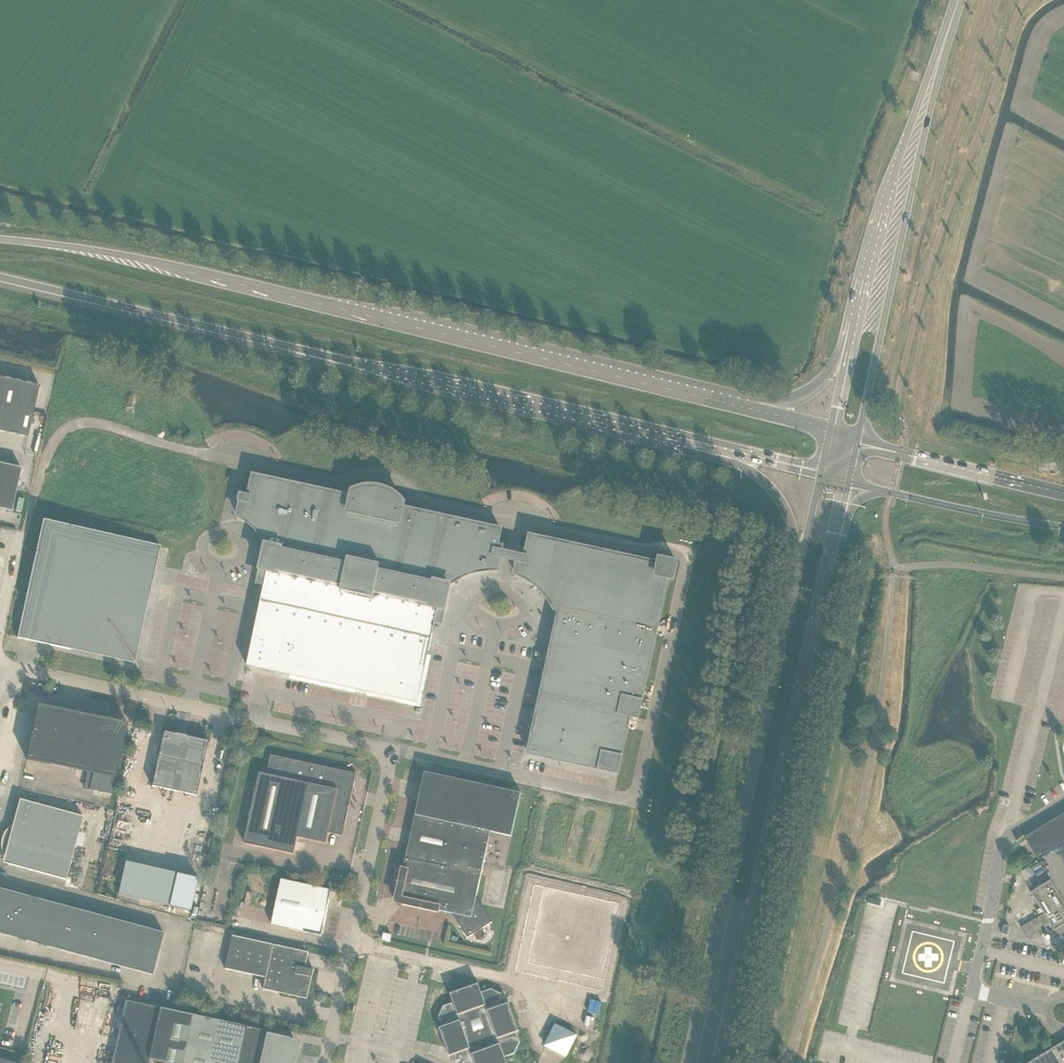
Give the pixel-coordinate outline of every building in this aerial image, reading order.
[(27,436),(39,385),(0,376),(0,429),(27,436)] [(11,511),(21,468),(8,465),(8,466),(0,464),(0,509),(11,511)] [(370,693),(418,703),(428,656),(438,608),(444,609),(449,586),(452,583),(456,581),(461,578),(465,576),(469,574),(474,573),(479,572),(484,571),(488,571),(493,570),(499,571),(501,558),(503,558),(504,553),(496,551),(501,530),(402,508),(404,503),(402,501),(398,497),(393,494),(389,492),(384,490),(379,488),(374,488),(368,488),(363,488),(358,490),(353,492),(352,497),(253,476),(249,497),(241,495),(240,501),(241,501),(238,517),(240,518),(244,520),(248,523),(252,525),(259,532),(262,536),(264,540),(267,546),(261,569),(268,571),(247,666),(370,693)] [(146,610),(160,546),(43,520),(17,638),(71,649),(72,644),(125,655),(131,651),(140,609),(146,610)] [(659,559),(658,564),(530,536),(525,557),(517,556),(516,561),(518,561),(515,574),(520,576),(524,578),(528,581),(532,583),(536,586),(540,590),(543,593),(546,597),(549,601),(552,605),(554,610),(559,611),(528,753),(544,757),(617,773),(630,716),(637,718),(668,578),(673,580),(676,563),(659,559)] [(112,795),(127,724),(38,705),(26,759),(93,773),(89,790),(112,795)] [(196,795),(207,741),(164,732),(152,786),(196,795)] [(352,793),(356,774),(271,755),(266,774),(259,773),(244,843),(294,854),(297,837),(326,843),(328,833),(338,835),(347,792),(352,793)] [(425,772),(396,901),(451,913),(467,938),(473,934),(477,940),(481,941),(485,939),(485,935),(482,929),(492,922),(476,897),(488,843),(480,829),(511,836),(521,793),(425,772)] [(66,880),(83,816),(19,799),(13,824),(11,826),(8,828),(6,830),(4,833),(3,835),(2,839),(1,843),(1,846),(2,850),(3,853),(4,856),(2,863),(66,880)] [(1024,837),(1038,860),(1063,844),(1063,813),(1024,837)] [(199,878),(127,863),(119,895),(192,911),(199,878)] [(321,935),(331,890),(281,880),(272,924),(321,935)] [(1050,880),(1030,892),(1043,914),(1021,927),(1027,938),(1050,924),(1054,931),(1055,931),(1058,936),(1063,933),(1063,903),(1050,880)] [(535,884),(516,970),(602,989),(621,903),(535,884)] [(151,975),(162,933),(0,889),(0,934),(151,975)] [(390,942),(391,935),(384,934),(382,940),(390,942)] [(312,977),(314,970),(303,967),(306,952),(232,936),(225,969),(266,978),(263,989),(307,999),(311,977),(312,977)] [(505,1057),(514,1054),(520,1042),(516,1032),(518,1031),(508,1003),(506,1004),(503,994),(491,989),(481,992),(478,984),(450,994),(453,1003),(443,1006),(438,1017),(441,1027),(439,1028),(449,1056),(452,1055),(454,1062),(507,1062),(505,1057)] [(112,1062),(149,1062),(149,1060),(163,1062),(292,1062),(297,1044),(266,1037),(268,1032),(126,1001),(112,1062)] [(555,1024),(544,1046),(566,1057),(578,1035),(555,1024)] [(1028,1062),(1063,1062),(1063,1041),(1028,1062)]
